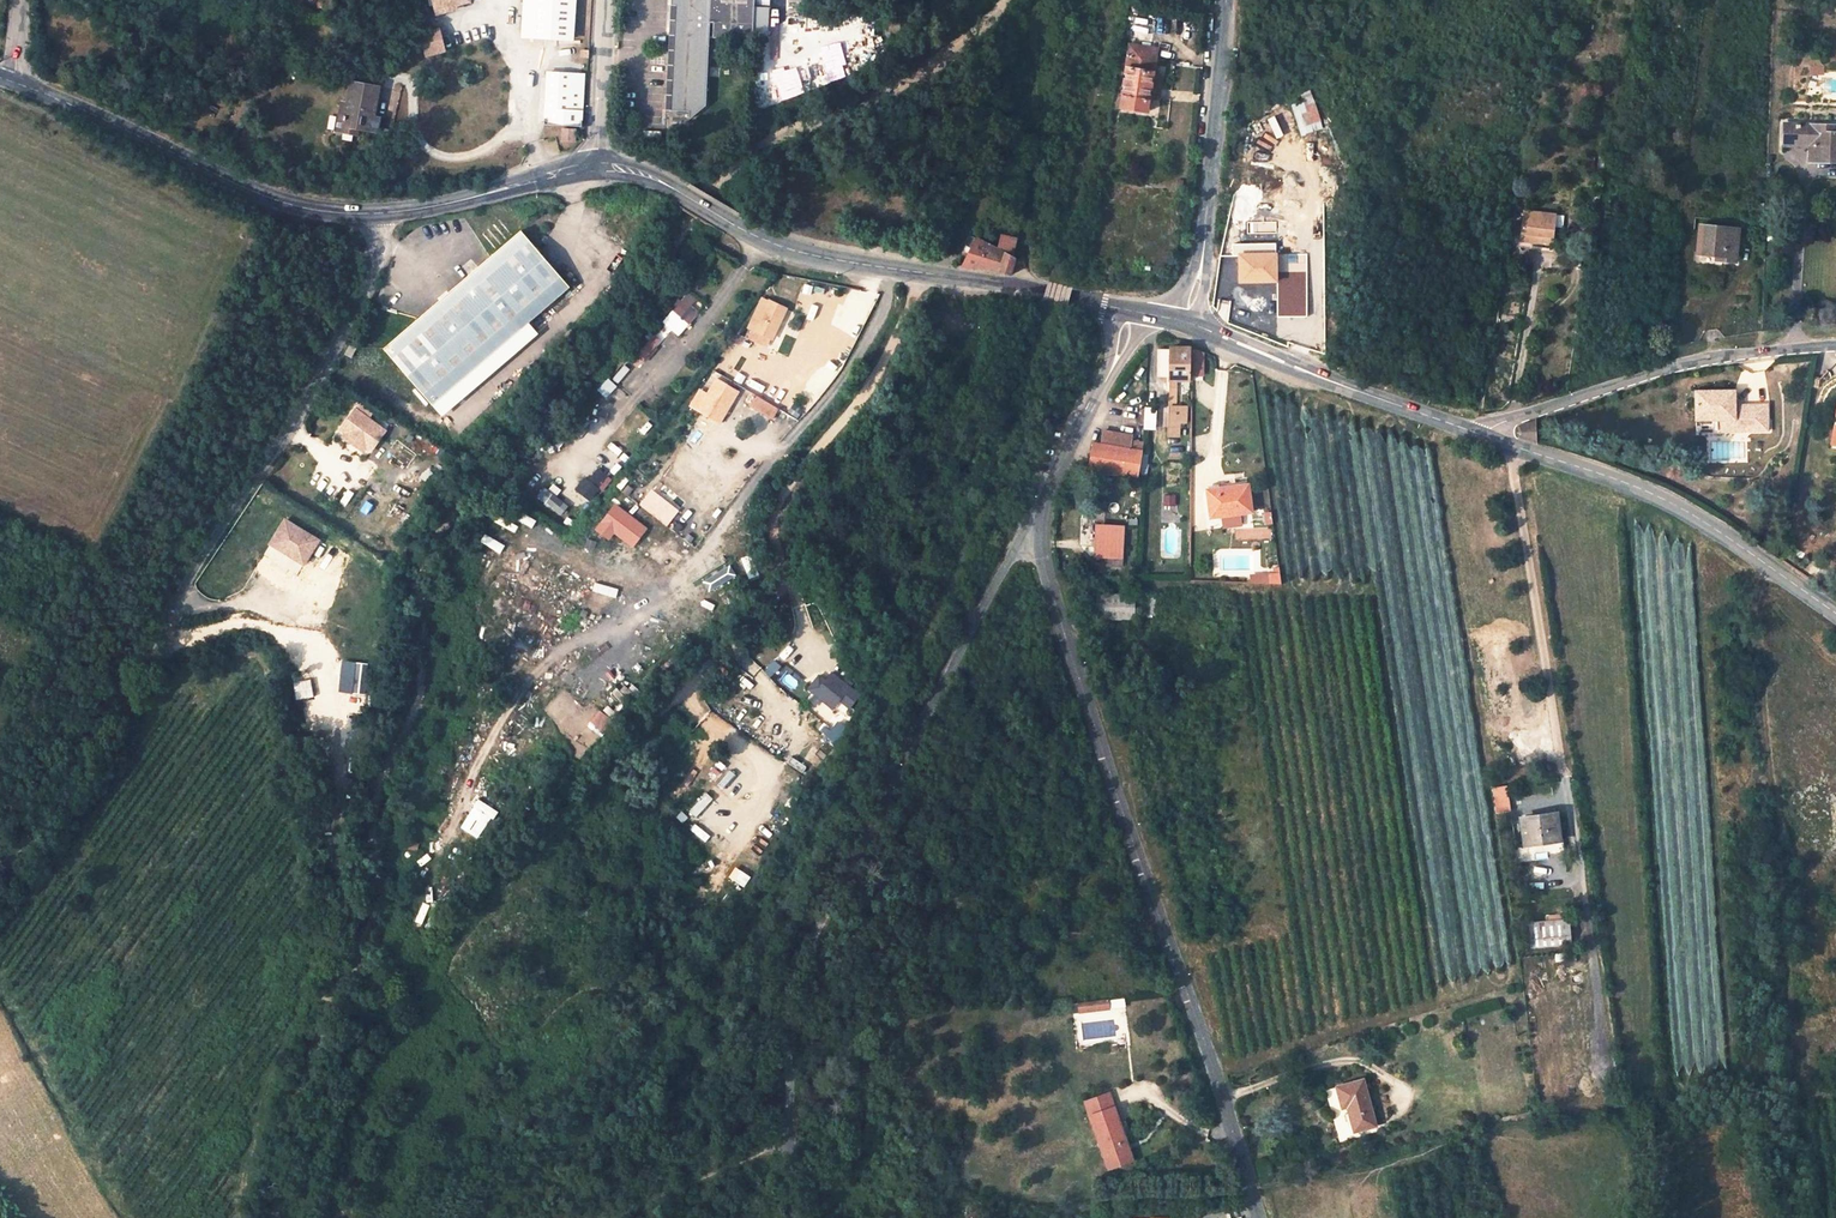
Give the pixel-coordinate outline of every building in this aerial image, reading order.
[(528,36),(530,0),(523,0),(521,36),(528,36)] [(528,36),(573,38),(576,0),(530,0),(528,36)] [(707,22),(711,22),(710,37),(751,39),(752,0),(669,0),(664,110),(688,111),(688,119),(690,119),(703,105),(707,22)] [(423,35),(428,53),(438,51),(434,33),(423,35)] [(1129,46),(1121,97),(1148,101),(1156,50),(1129,46)] [(545,93),(543,125),(581,127),(583,75),(546,73),(545,82),(545,93)] [(368,116),(370,106),(376,107),(380,88),(352,83),(348,102),(343,132),(355,134),(356,132),(368,133),(372,117),(368,116)] [(1321,122),(1310,90),(1300,95),(1310,125),(1321,122)] [(335,130),(343,132),(348,102),(341,101),(335,130)] [(372,117),(368,133),(375,133),(378,119),(374,118),(372,117)] [(1817,124),(1785,124),(1784,142),(1810,143),(1810,160),(1835,161),(1835,134),(1817,133),(1817,124)] [(1817,124),(1817,133),(1835,134),(1835,125),(1817,124)] [(271,158),(268,167),(284,172),(287,164),(271,158)] [(300,178),(303,169),(287,164),(284,172),(300,178)] [(1552,225),(1513,221),(1509,246),(1522,248),(1523,242),(1551,245),(1552,225)] [(1287,242),(1287,238),(1287,226),(1285,226),(1253,228),(1254,244),(1287,242)] [(1722,262),(1725,262),(1728,262),(1731,262),(1734,263),(1737,230),(1699,226),(1695,263),(1718,266),(1718,261),(1722,262)] [(568,285),(518,229),(475,267),(468,273),(382,348),(431,404),(568,285)] [(1002,235),(998,250),(1015,257),(1016,241),(1002,235)] [(1012,277),(1021,260),(998,250),(981,242),(965,267),(980,269),(996,272),(1012,277)] [(1279,281),(1288,281),(1287,279),(1287,254),(1274,255),(1275,281),(1279,281)] [(1238,255),(1239,282),(1275,281),(1274,255),(1238,255)] [(469,261),(463,267),(468,273),(475,267),(469,261)] [(1306,278),(1287,279),(1288,281),(1288,317),(1306,318),(1306,278)] [(1277,318),(1288,317),(1288,281),(1279,281),(1279,288),(1276,288),(1277,318)] [(689,292),(663,322),(679,336),(699,313),(691,306),(697,299),(689,292)] [(754,315),(748,329),(772,340),(787,309),(768,300),(760,318),(754,315)] [(1622,300),(1619,328),(1630,330),(1633,301),(1622,300)] [(635,353),(629,360),(637,367),(660,341),(654,335),(637,355),(635,353)] [(355,347),(348,343),(343,354),(350,357),(355,347)] [(1191,381),(1191,351),(1172,350),(1172,353),(1156,352),(1155,378),(1171,379),(1168,445),(1180,446),(1180,433),(1186,433),(1186,419),(1176,418),(1178,381),(1191,381)] [(1203,352),(1195,352),(1194,367),(1202,367),(1203,352)] [(714,378),(706,393),(696,410),(721,424),(739,392),(714,378)] [(603,389),(611,395),(619,385),(611,379),(603,389)] [(700,390),(691,407),(696,410),(706,393),(700,390)] [(1731,403),(1735,403),(1735,392),(1696,393),(1696,422),(1721,421),(1721,424),(1734,424),(1734,433),(1756,433),(1768,432),(1767,406),(1735,407),(1731,407),(1731,403)] [(754,395),(747,406),(772,421),(779,410),(754,395)] [(359,401),(354,408),(367,418),(372,411),(359,401)] [(354,408),(338,430),(369,453),(386,431),(367,418),(354,408)] [(1155,428),(1156,411),(1146,411),(1145,428),(1155,428)] [(1537,444),(1536,421),(1519,427),(1519,438),(1537,444)] [(1734,424),(1721,424),(1721,433),(1734,433),(1734,424)] [(1139,437),(1108,432),(1106,443),(1138,448),(1139,437)] [(1105,448),(1096,446),(1092,470),(1138,476),(1141,454),(1137,453),(1138,448),(1106,443),(1105,448)] [(597,468),(587,480),(602,492),(612,480),(597,468)] [(546,487),(538,497),(562,516),(570,506),(546,487)] [(667,527),(681,511),(655,487),(640,503),(667,527)] [(1249,517),(1245,489),(1214,493),(1215,498),(1206,499),(1208,517),(1217,516),(1218,521),(1220,520),(1238,518),(1249,517)] [(1238,518),(1220,520),(1221,532),(1240,530),(1238,518)] [(1127,530),(1098,528),(1095,561),(1108,562),(1107,567),(1124,569),(1127,530)] [(319,541),(310,557),(335,572),(345,557),(319,541)] [(1278,576),(1247,578),(1248,587),(1279,589),(1278,576)] [(1134,597),(1100,595),(1098,617),(1132,619),(1134,597)] [(260,631),(256,634),(262,641),(266,637),(260,631)] [(259,644),(262,641),(256,634),(253,637),(259,644)] [(842,701),(851,708),(862,695),(836,672),(816,694),(834,710),(842,701)] [(603,710),(591,724),(605,736),(617,723),(603,710)] [(699,818),(716,798),(708,792),(691,811),(699,818)] [(1507,794),(1491,796),(1495,822),(1511,820),(1507,794)] [(1561,856),(1556,822),(1539,824),(1542,849),(1544,858),(1561,856)] [(1542,849),(1539,824),(1523,827),(1526,851),(1542,849)] [(744,887),(750,876),(736,868),(730,878),(744,887)] [(1567,919),(1526,921),(1527,947),(1568,945),(1567,919)] [(1083,1015),(1114,1010),(1113,1001),(1081,1006),(1083,1015)] [(1363,1076),(1335,1083),(1338,1097),(1367,1089),(1363,1076)] [(1345,1101),(1352,1125),(1374,1118),(1367,1089),(1338,1097),(1339,1102),(1345,1101)] [(1115,1108),(1110,1094),(1086,1104),(1092,1118),(1115,1108)] [(1135,1161),(1115,1108),(1092,1118),(1112,1170),(1135,1161)]
